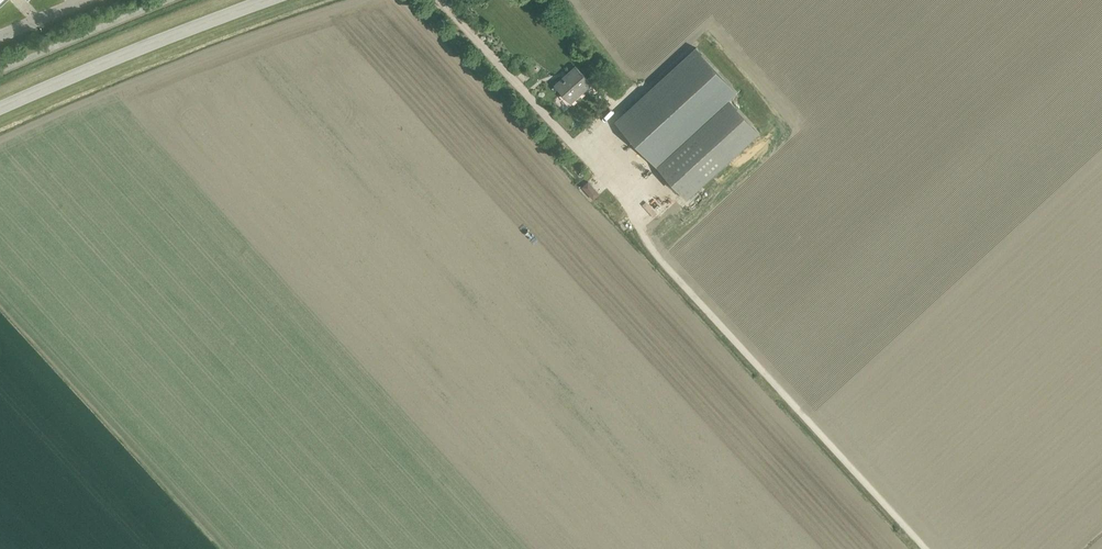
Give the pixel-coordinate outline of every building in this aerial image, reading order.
[(695,47),(615,121),(655,165),(736,92),(695,47)] [(575,65),(554,84),(571,102),(591,83),(597,90),(602,85),(592,75),(587,79),(575,65)] [(629,83),(633,88),(642,82),(638,77),(629,83)] [(622,98),(630,91),(626,87),(618,93),(622,98)] [(601,94),(609,103),(614,99),(606,90),(601,94)] [(656,166),(687,199),(760,132),(729,99),(656,166)]
